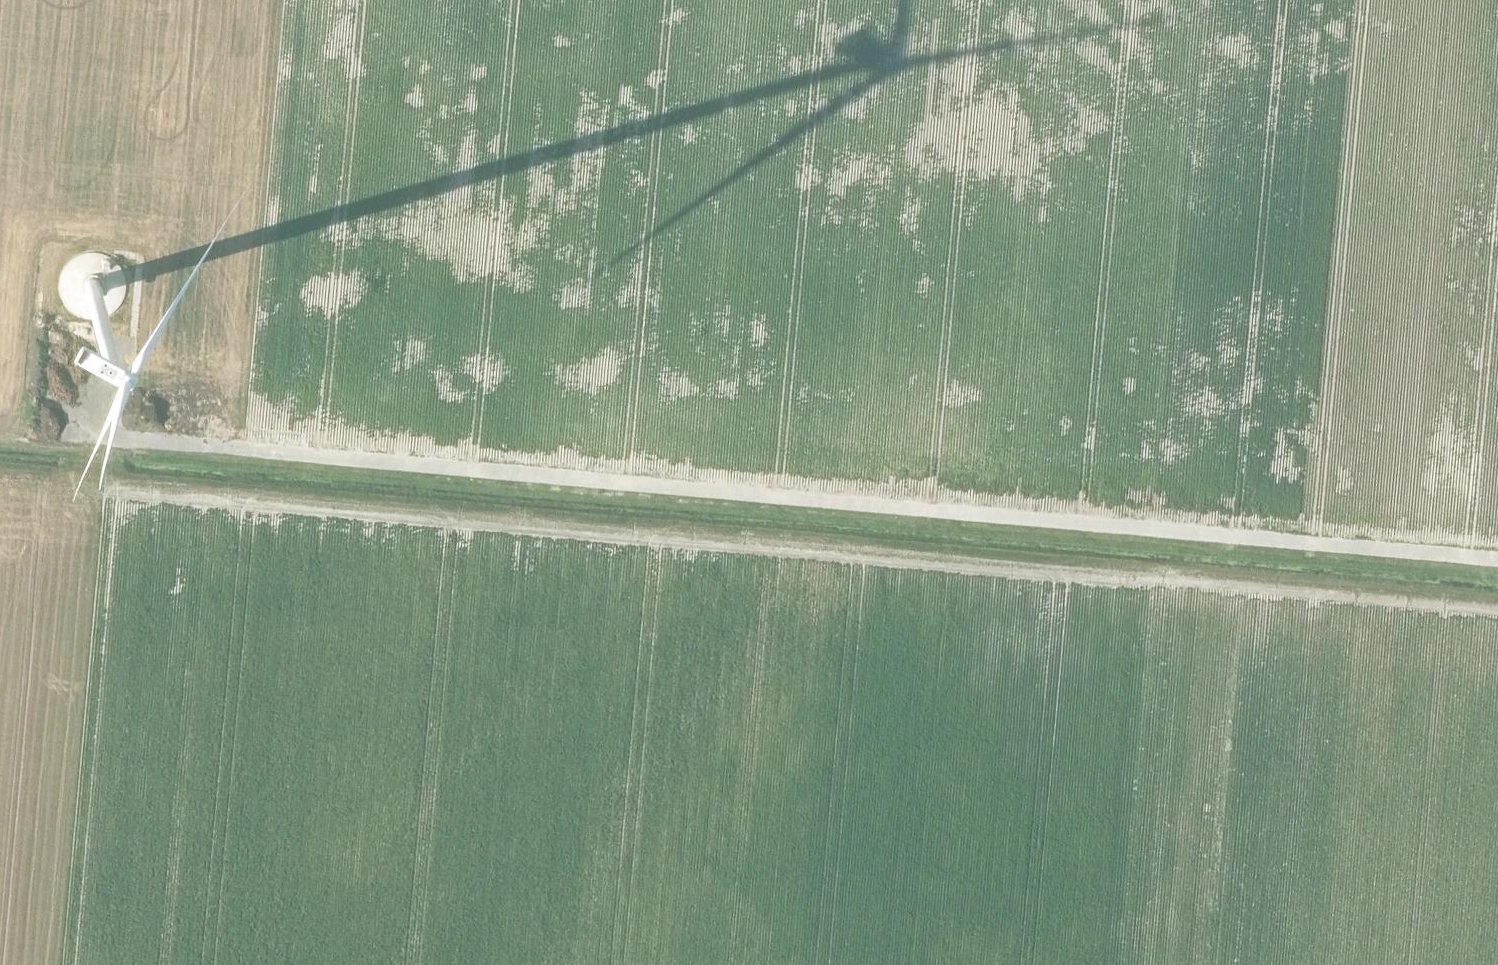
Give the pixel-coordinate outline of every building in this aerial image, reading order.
[(80,282),(80,283),(80,284),(80,285),(81,286),(81,287),(81,288),(82,289),(82,290),(83,291),(84,292),(85,293),(86,294),(87,294),(88,294),(89,295),(90,295),(91,295),(92,295),(93,295),(94,295),(95,295),(96,294),(97,294),(98,294),(99,293),(100,292),(101,292),(101,291),(102,290),(103,289),(103,288),(103,287),(104,286),(104,285),(104,284),(104,283),(104,282),(104,281),(104,280),(103,279),(103,278),(103,277),(102,276),(101,275),(100,274),(99,273),(98,273),(97,272),(96,272),(95,272),(94,271),(93,271),(92,271),(91,271),(90,271),(89,272),(88,272),(87,272),(86,273),(85,273),(84,274),(84,275),(83,275),(82,276),(82,277),(81,278),(81,279),(81,280),(80,281),(80,282)]
